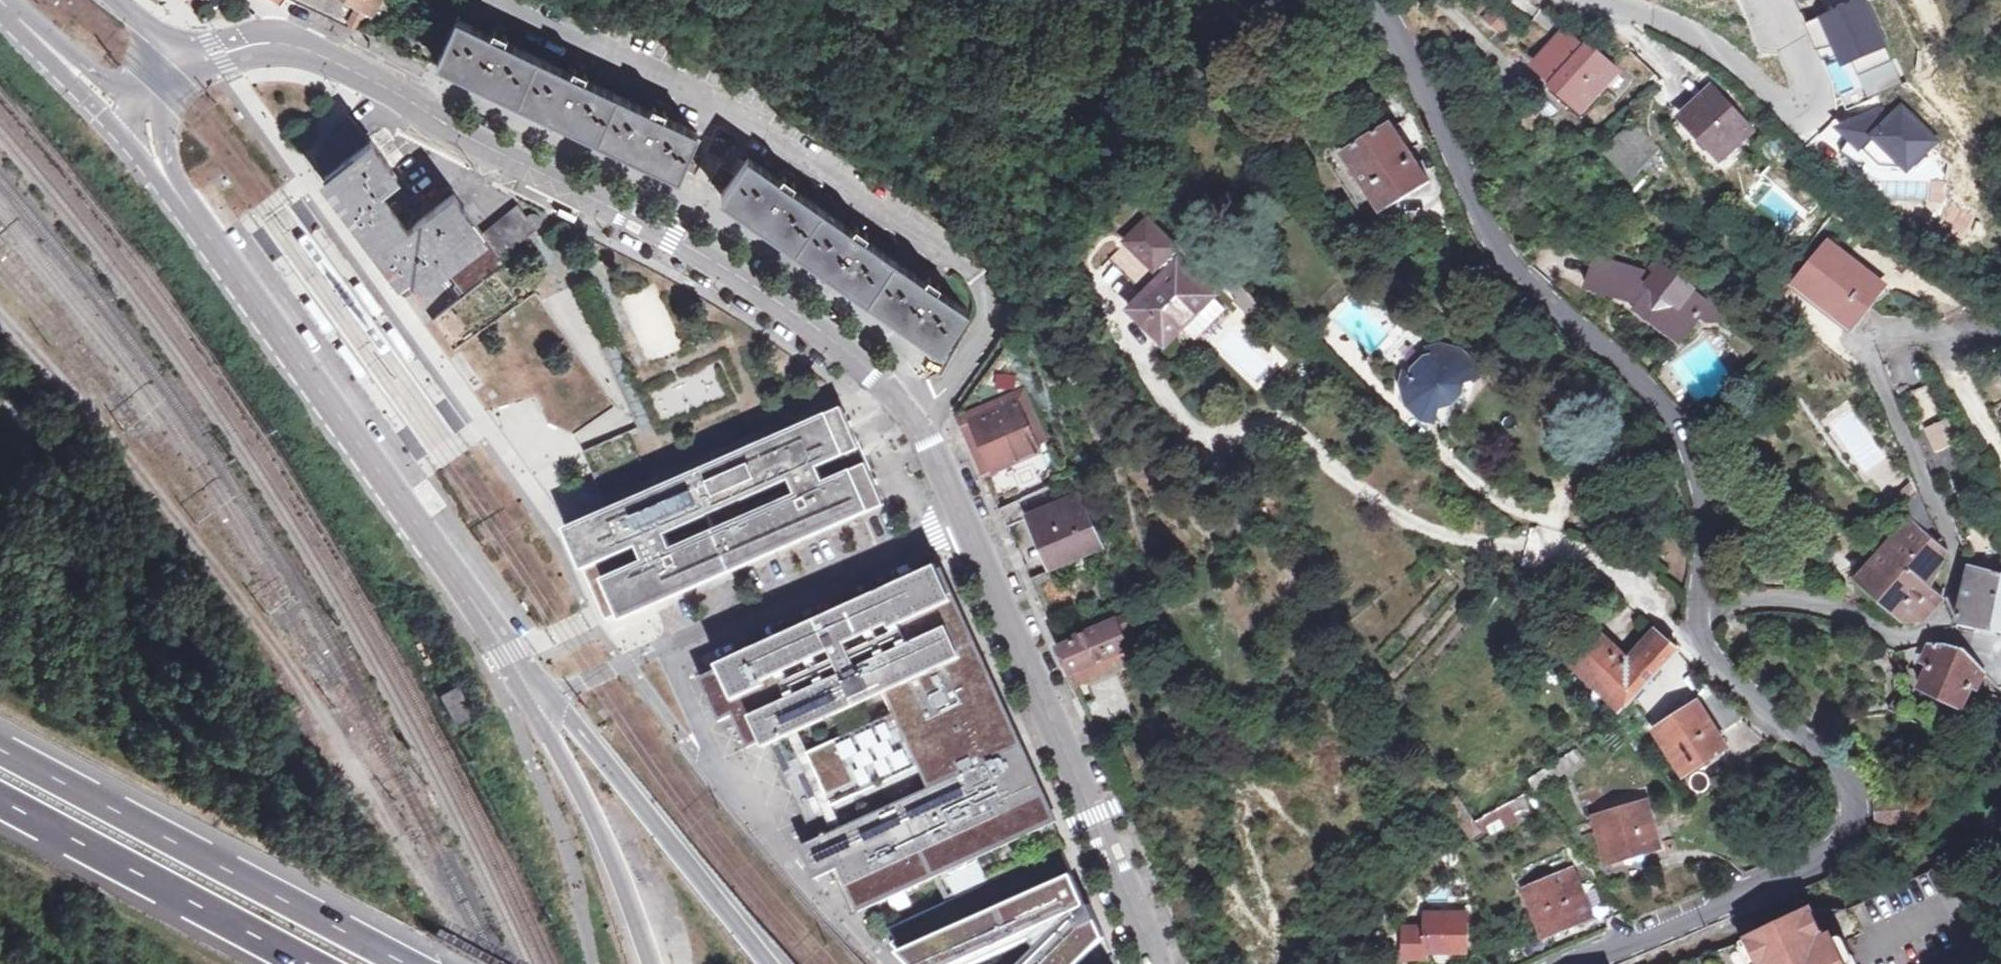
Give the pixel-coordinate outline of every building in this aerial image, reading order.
[(361,0),(298,0),(349,27),(361,4),(359,3),(361,0)] [(359,3),(361,4),(372,10),(378,0),(361,0),(359,3)] [(1498,6),(1502,2),(1500,0),(1476,0),(1467,8),(1480,24),(1498,6)] [(1864,0),(1807,24),(1817,48),(1831,42),(1841,66),(1853,60),(1859,75),(1890,62),(1864,0)] [(1498,6),(1480,24),(1509,50),(1526,32),(1498,6)] [(510,43),(514,34),(502,28),(500,31),(494,28),(491,34),(458,19),(438,61),(677,173),(688,150),(695,153),(702,138),(696,135),(697,131),(664,116),(669,106),(656,101),(655,104),(649,102),(646,107),(589,81),(594,71),(582,66),(580,69),(574,66),(572,72),(510,43)] [(1575,112),(1610,76),(1582,48),(1577,54),(1558,35),(1531,62),(1550,81),(1547,84),(1575,112)] [(1720,163),(1758,130),(1712,85),(1675,121),(1720,163)] [(1935,141),(1902,108),(1840,126),(1879,168),(1907,169),(1935,141)] [(443,263),(465,291),(506,261),(502,256),(542,226),(542,225),(543,223),(543,221),(542,219),(540,217),(537,215),(534,215),(533,216),(529,218),(518,205),(484,232),(453,193),(407,228),(396,214),(401,211),(394,203),(390,206),(377,190),(395,176),(369,142),(368,143),(346,117),(338,127),(331,137),(322,151),(314,166),(394,267),(380,278),(399,303),(420,287),(418,282),(443,263)] [(1337,152),(1328,135),(1325,137),(1323,140),(1321,143),(1320,146),(1319,149),(1319,153),(1320,158),(1321,161),(1325,168),(1358,221),(1362,226),(1367,229),(1370,230),(1373,230),(1379,229),(1384,226),(1375,210),(1425,183),(1389,123),(1337,152)] [(1616,134),(1642,160),(1652,150),(1627,123),(1616,134)] [(1657,175),(1642,160),(1616,134),(1601,150),(1641,191),(1657,175)] [(940,347),(969,307),(938,286),(944,278),(933,270),(930,274),(925,270),(922,275),(873,241),(879,233),(868,226),(866,229),(860,225),(857,230),(797,190),(803,181),(793,174),(790,177),(785,173),(781,178),(751,158),(748,162),(739,156),(733,170),(739,175),(723,198),(940,347)] [(1885,194),(1922,196),(1923,181),(1886,179),(1885,194)] [(559,208),(556,214),(570,221),(574,223),(577,216),(559,208)] [(1178,247),(1146,217),(1107,257),(1136,287),(1178,247)] [(555,244),(573,231),(566,221),(548,233),(555,244)] [(1845,331),(1878,285),(1820,243),(1786,287),(1845,331)] [(1723,322),(1730,311),(1713,299),(1708,305),(1662,270),(1657,278),(1597,257),(1588,285),(1638,303),(1685,338),(1700,317),(1710,323),(1723,322)] [(1192,320),(1213,298),(1177,262),(1129,313),(1165,348),(1192,320)] [(379,313),(358,284),(354,287),(351,289),(372,318),(379,313)] [(646,361),(679,350),(656,284),(622,295),(646,361)] [(1213,298),(1192,320),(1202,329),(1223,307),(1213,298)] [(413,357),(391,328),(388,330),(384,333),(406,362),(413,357)] [(1438,402),(1444,403),(1451,398),(1461,389),(1463,378),(1460,374),(1476,375),(1478,360),(1463,347),(1443,343),(1430,343),(1431,353),(1425,355),(1415,366),(1414,371),(1407,371),(1405,383),(1409,404),(1425,417),(1435,419),(1438,402)] [(336,350),(357,380),(361,377),(364,375),(342,345),(336,350)] [(997,371),(991,384),(1010,392),(1016,379),(997,371)] [(713,374),(649,386),(655,416),(719,403),(713,374)] [(1911,394),(1924,419),(1934,413),(1921,388),(1911,394)] [(1438,402),(1435,419),(1442,420),(1445,403),(1444,403),(1438,402)] [(964,427),(974,448),(986,443),(998,470),(1037,454),(1016,405),(964,427)] [(569,534),(608,621),(629,612),(692,584),(684,565),(696,559),(704,579),(802,536),(796,522),(809,517),(814,530),(885,499),(873,470),(866,456),(857,435),(847,412),(839,416),(777,443),(780,450),(767,456),(764,449),(666,492),(669,499),(656,505),(653,498),(638,503),(611,516),(569,534)] [(1943,420),(1920,430),(1931,454),(1953,443),(1943,420)] [(986,443),(974,448),(986,476),(998,470),(986,443)] [(1926,525),(1911,493),(1902,496),(1905,505),(1895,510),(1900,523),(1848,582),(1899,625),(1920,626),(1936,608),(1927,600),(1943,551),(1918,531),(1926,525)] [(1072,540),(1078,553),(1099,544),(1077,495),(1032,516),(1032,517),(1048,552),(1072,540)] [(1001,510),(1009,528),(1032,517),(1032,516),(1024,499),(1001,510)] [(1072,540),(1048,552),(1054,564),(1078,553),(1072,540)] [(1994,630),(2000,591),(2000,575),(1968,567),(1957,620),(1994,630)] [(1012,725),(940,570),(717,672),(750,745),(768,738),(815,841),(820,853),(829,873),(847,865),(845,860),(854,856),(876,904),(1055,824),(1022,749),(1017,751),(1007,728),(1012,725)] [(1317,613),(1325,607),(1317,597),(1309,603),(1317,613)] [(1120,608),(1095,622),(1098,627),(1122,614),(1120,608)] [(1076,639),(1061,648),(1077,686),(1132,656),(1127,645),(1135,641),(1122,614),(1098,627),(1084,635),(1081,629),(1074,634),(1076,639)] [(1574,652),(1628,706),(1679,652),(1661,634),(1629,665),(1591,626),(1569,646),(1565,642),(1557,649),(1562,654),(1566,651),(1570,655),(1574,652)] [(1930,647),(1912,652),(1916,669),(1928,669),(1920,691),(1961,704),(1973,686),(1978,688),(1990,676),(1972,659),(1966,653),(1950,648),(1942,647),(1930,647)] [(471,716),(456,686),(435,696),(450,722),(471,716)] [(1088,711),(1097,732),(1125,718),(1114,698),(1088,711)] [(1687,771),(1726,746),(1699,706),(1660,730),(1687,771)] [(1484,829),(1476,818),(1460,794),(1449,804),(1473,838),(1484,829)] [(1607,861),(1653,844),(1634,795),(1589,811),(1607,861)] [(1493,823),(1486,813),(1476,818),(1484,829),(1493,823)] [(893,943),(899,948),(1071,869),(1064,852),(894,930),(898,941),(893,943)] [(945,876),(951,894),(984,883),(978,865),(945,876)] [(1071,869),(899,948),(914,963),(957,963),(1088,905),(1074,875),(1071,869)] [(1546,936),(1589,918),(1572,880),(1530,898),(1546,936)] [(1605,921),(1622,909),(1609,891),(1592,902),(1605,921)] [(1831,929),(1818,902),(1811,906),(1824,932),(1831,929)] [(1091,905),(1031,963),(1081,963),(1106,939),(1091,905)] [(1755,933),(1762,946),(1757,948),(1765,963),(1830,963),(1845,957),(1831,929),(1824,932),(1811,906),(1755,933)] [(1400,938),(1405,938),(1405,962),(1430,962),(1430,958),(1470,958),(1472,919),(1431,918),(1431,932),(1408,932),(1408,928),(1399,928),(1400,938)] [(1751,935),(1757,948),(1762,946),(1755,933),(1751,935)]
